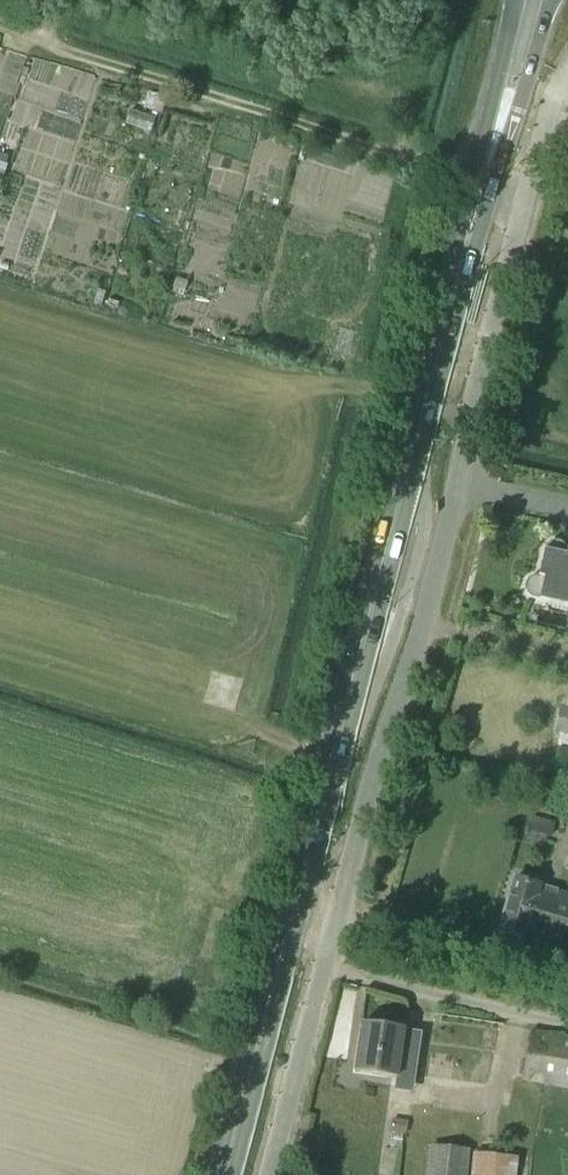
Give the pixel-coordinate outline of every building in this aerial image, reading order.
[(567,607),(567,556),(567,550),(563,545),(558,542),(552,543),(547,546),(545,551),(539,578),(533,578),(528,581),(525,586),(525,592),(529,597),(534,600),(567,607)] [(557,746),(567,749),(567,701),(566,711),(561,709),(555,733),(560,734),(557,746)] [(543,889),(543,890),(514,882),(499,933),(527,941),(527,942),(567,954),(567,897),(543,889)] [(361,1025),(354,1072),(396,1079),(414,1082),(419,1048),(402,1046),(404,1031),(361,1025)] [(567,1090),(567,1041),(532,1034),(523,1081),(567,1090)] [(406,1123),(393,1121),(391,1132),(404,1134),(406,1123)] [(467,1154),(431,1150),(429,1174),(465,1174),(467,1154)] [(514,1159),(477,1156),(476,1174),(513,1174),(514,1159)]
